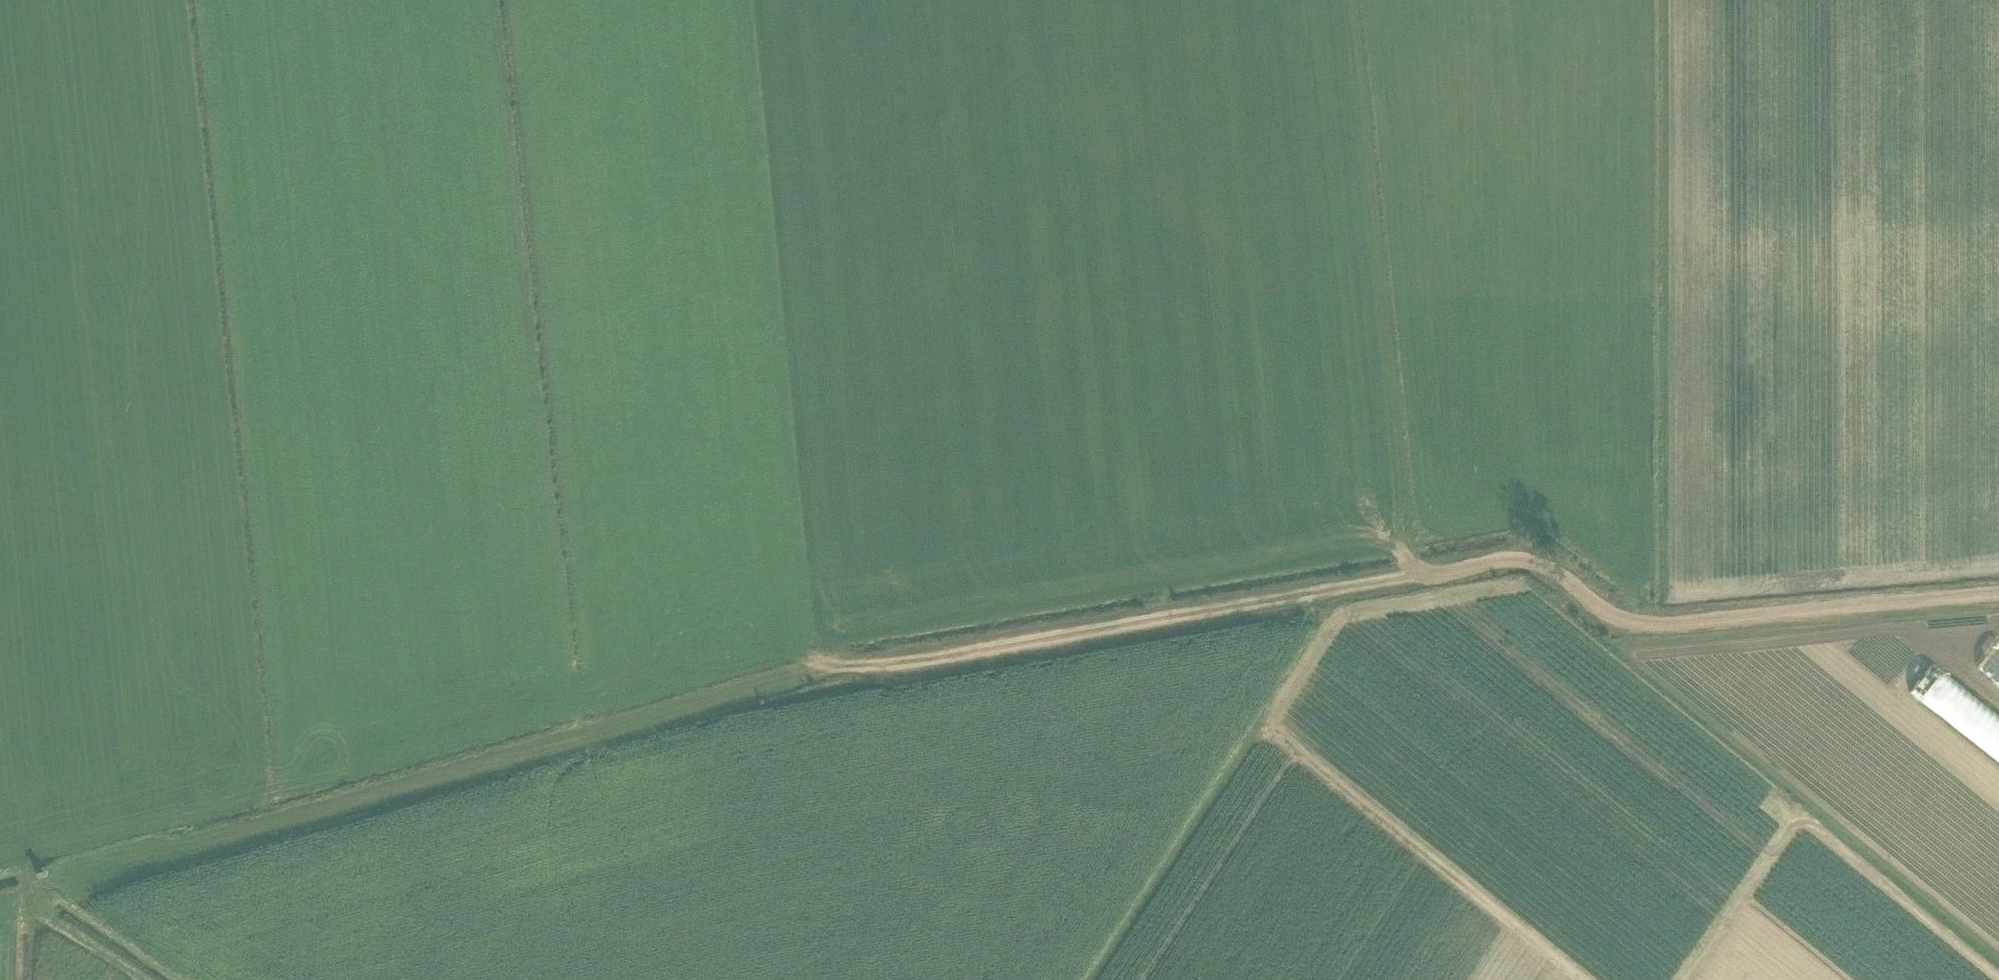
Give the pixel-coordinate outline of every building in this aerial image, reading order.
[(1998,687),(1998,649),(1981,674),(1998,687)] [(1914,698),(1998,761),(1998,710),(1938,665),(1914,698)]
